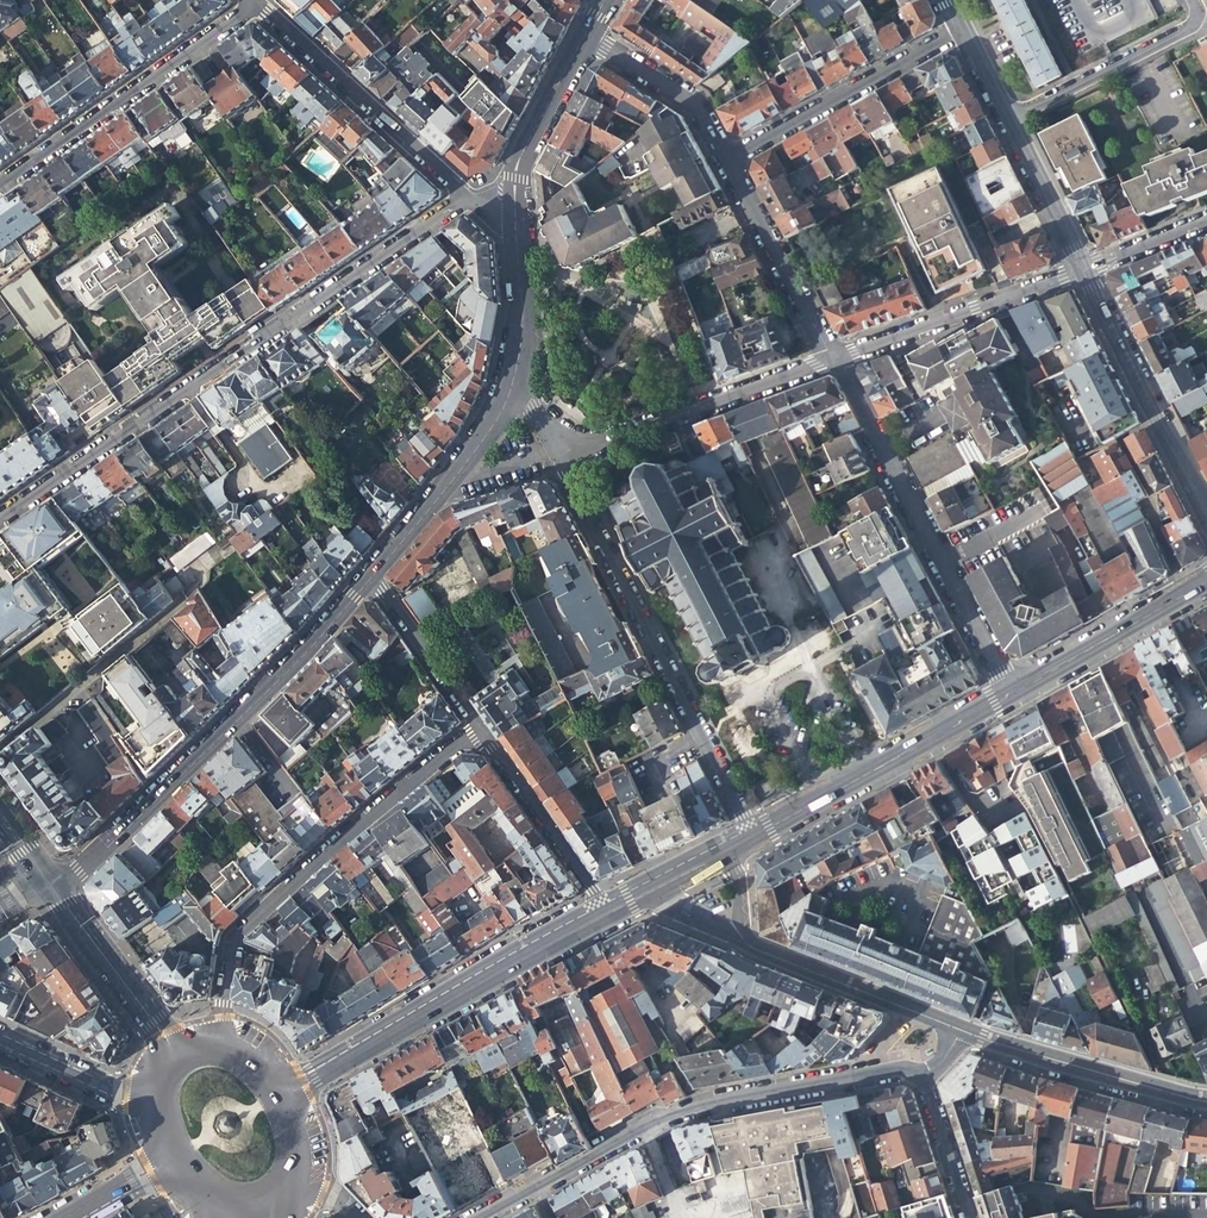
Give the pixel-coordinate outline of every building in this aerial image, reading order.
[(15,0),(0,0),(0,29),(3,33),(23,20),(15,8),(18,6),(15,0)] [(165,3),(188,36),(192,33),(206,23),(190,0),(189,0),(180,6),(175,0),(169,0),(165,3)] [(206,23),(219,13),(230,6),(230,0),(190,0),(206,23)] [(277,3),(297,21),(322,0),(274,0),(277,3)] [(343,0),(322,0),(297,21),(303,27),(313,35),(316,38),(323,32),(340,18),(344,14),(343,13),(345,12),(350,7),(343,0)] [(482,22),(488,27),(496,19),(513,1),(513,0),(462,0),(461,1),(467,7),(475,0),(489,16),(482,22)] [(533,0),(513,0),(513,1),(523,11),(525,8),(533,0)] [(550,0),(537,0),(539,2),(545,9),(552,2),(550,0)] [(568,28),(573,19),(579,7),(579,3),(577,0),(558,0),(547,11),(553,19),(552,20),(568,28)] [(686,0),(634,0),(626,13),(640,22),(641,23),(655,3),(680,19),(691,4),(686,0)] [(691,4),(701,10),(710,17),(721,2),(718,0),(686,0),(691,4)] [(807,1),(809,0),(782,0),(772,11),(784,19),(807,1)] [(807,1),(828,30),(844,18),(860,2),(863,0),(809,0),(807,1)] [(904,10),(925,0),(899,0),(904,10)] [(908,26),(911,24),(918,37),(932,30),(935,19),(929,7),(926,0),(925,0),(904,10),(906,14),(903,16),(908,26)] [(1014,37),(1036,25),(1024,0),(996,0),(1001,10),(1014,37)] [(545,9),(539,2),(533,8),(541,15),(534,22),(529,17),(523,11),(513,1),(496,19),(547,68),(552,58),(563,38),(568,28),(552,20),(553,19),(547,11),(545,9)] [(855,32),(871,64),(881,58),(889,54),(873,26),(860,2),(844,18),(855,32)] [(157,8),(158,10),(163,18),(153,24),(170,48),(183,39),(188,36),(165,3),(157,8)] [(701,10),(691,4),(680,19),(691,26),(715,42),(694,72),(686,66),(689,62),(679,55),(676,59),(635,29),(621,20),(619,23),(613,32),(698,85),(717,71),(753,44),(715,20),(710,17),(701,10)] [(359,25),(345,12),(343,13),(344,14),(340,18),(356,34),(365,26),(380,11),(378,8),(359,25)] [(532,15),(525,8),(523,11),(529,17),(532,15)] [(148,17),(151,22),(153,24),(163,18),(158,10),(148,17)] [(640,22),(626,13),(624,15),(621,20),(635,29),(638,25),(640,22)] [(124,23),(118,14),(115,16),(112,19),(112,22),(112,25),(115,29),(117,28),(124,23)] [(482,22),(477,17),(448,46),(459,57),(463,53),(471,45),(472,46),(482,54),(492,63),(502,72),(511,81),(521,90),(530,99),(540,81),(547,68),(496,19),(488,27),(482,22)] [(331,40),(340,49),(356,34),(340,18),(323,32),(331,40)] [(29,29),(23,20),(3,33),(10,42),(29,29)] [(137,21),(128,28),(151,62),(156,59),(170,48),(153,24),(151,22),(142,28),(137,21)] [(122,35),(110,44),(132,75),(146,65),(151,62),(128,28),(124,23),(117,28),(122,35)] [(879,23),(873,26),(889,54),(898,49),(906,44),(899,30),(898,27),(883,34),(879,23)] [(906,44),(918,37),(911,24),(908,26),(899,30),(906,44)] [(1062,77),(1036,25),(1014,37),(1028,64),(1040,88),(1062,77)] [(261,60),(267,65),(283,48),(259,26),(254,26),(231,42),(221,49),(239,74),(259,59),(261,60)] [(382,43),(365,26),(356,34),(340,49),(341,50),(339,52),(336,52),(334,54),(342,62),(355,50),(359,55),(365,61),(363,63),(361,62),(351,70),(357,75),(377,57),(385,49),(393,42),(388,37),(382,43)] [(403,42),(408,48),(417,40),(423,35),(420,32),(418,30),(403,42)] [(805,42),(813,56),(815,61),(817,64),(816,65),(828,88),(841,81),(852,75),(836,42),(832,36),(828,30),(805,42)] [(855,32),(836,42),(852,75),(861,69),(871,64),(855,32)] [(108,41),(84,59),(108,92),(120,84),(132,75),(110,44),(108,41)] [(1196,50),(1206,71),(1206,44),(1196,50)] [(495,74),(486,83),(521,117),(526,106),(530,99),(521,90),(511,81),(502,72),(492,63),(482,54),(472,46),(471,45),(463,53),(485,72),(488,68),(495,74)] [(264,86),(271,93),(299,63),(294,59),(283,48),(267,65),(264,68),(273,76),(268,82),(264,86)] [(427,66),(408,48),(387,68),(389,70),(418,97),(438,76),(427,66)] [(257,100),(239,74),(221,49),(212,55),(221,69),(225,69),(230,66),(231,69),(230,70),(232,72),(223,78),(207,89),(215,100),(228,120),(237,114),(242,114),(246,112),(247,107),(257,100)] [(387,52),(385,49),(377,57),(379,59),(387,52)] [(379,59),(377,57),(357,75),(363,81),(372,89),(389,70),(387,68),(384,65),(392,58),(387,52),(379,59)] [(807,65),(800,52),(782,62),(787,72),(791,79),(793,83),(802,102),(817,94),(828,88),(816,65),(817,64),(815,61),(807,65)] [(75,65),(61,75),(66,83),(85,109),(100,98),(108,92),(84,59),(81,55),(72,60),(75,65)] [(935,95),(939,93),(965,79),(956,61),(945,57),(921,70),(903,80),(909,94),(926,85),(928,88),(931,90),(935,95)] [(203,62),(193,69),(204,85),(212,78),(212,75),(203,62)] [(287,90),(295,97),(314,77),(302,66),(299,63),(271,93),(278,99),(287,90)] [(41,101),(29,110),(46,136),(61,126),(66,123),(37,82),(26,65),(20,69),(27,79),(26,85),(36,100),(39,98),(41,101)] [(259,74),(268,82),(273,76),(264,68),(259,74)] [(597,95),(600,91),(609,71),(604,68),(592,71),(588,79),(580,94),(600,104),(603,100),(604,99),(597,95)] [(201,111),(215,100),(207,89),(204,85),(193,69),(165,88),(160,92),(182,124),(191,118),(193,120),(195,121),(202,116),(202,113),(201,111)] [(418,97),(389,70),(372,89),(384,100),(397,86),(403,91),(390,105),(400,115),(418,97)] [(609,103),(606,108),(611,110),(617,113),(624,100),(633,87),(618,77),(609,71),(600,91),(606,95),(604,99),(603,100),(609,103)] [(725,82),(717,71),(698,85),(709,92),(710,94),(725,82)] [(777,81),(769,85),(784,112),(793,107),(802,102),(793,83),(791,79),(787,72),(778,77),(777,81)] [(61,75),(49,83),(55,91),(66,83),(61,75)] [(434,91),(450,105),(459,95),(438,76),(418,97),(400,115),(412,126),(423,135),(441,115),(425,101),(434,91)] [(45,77),(37,82),(66,123),(71,119),(85,109),(66,83),(55,91),(49,83),(45,77)] [(290,119),(297,125),(329,91),(325,87),(314,77),(295,97),(303,105),(298,110),(290,119)] [(486,83),(482,79),(471,90),(467,93),(463,98),(468,102),(473,107),(473,108),(508,141),(511,135),(513,132),(521,117),(486,83)] [(950,117),(954,115),(977,102),(970,88),(965,79),(939,93),(950,117)] [(914,103),(909,94),(903,80),(890,87),(878,94),(890,115),(914,103)] [(769,85),(720,112),(730,132),(742,136),(749,133),(756,129),(784,112),(769,85)] [(646,95),(633,87),(624,100),(650,116),(659,103),(646,95)] [(318,118),(327,126),(346,106),(333,94),(329,91),(297,125),(293,129),(297,133),(300,130),(302,131),(307,125),(309,127),(313,123),(318,118)] [(606,95),(600,91),(597,95),(604,99),(606,95)] [(188,132),(182,124),(160,92),(136,109),(128,115),(144,139),(147,145),(160,136),(168,147),(188,132)] [(604,120),(611,110),(606,108),(600,104),(580,94),(575,103),(569,115),(606,134),(612,125),(604,120)] [(890,115),(878,94),(867,100),(854,107),(868,132),(871,137),(895,125),(890,115)] [(464,118),(465,117),(473,108),(473,107),(468,102),(463,98),(459,95),(450,105),(464,118)] [(290,103),(298,110),(303,105),(295,97),(290,103)] [(642,127),(646,129),(657,120),(650,116),(624,100),(617,113),(633,122),(640,112),(650,119),(642,127)] [(0,118),(0,121),(4,127),(29,110),(23,102),(0,118)] [(964,132),(968,130),(986,120),(980,107),(977,102),(954,115),(964,132)] [(659,103),(650,116),(657,120),(669,110),(659,103)] [(323,130),(334,141),(339,137),(343,133),(346,136),(361,120),(355,114),(346,106),(327,126),(323,130)] [(855,139),(868,132),(854,107),(843,113),(831,120),(844,144),(848,142),(852,149),(859,146),(855,139)] [(457,127),(456,128),(449,138),(456,144),(465,152),(481,155),(480,158),(495,165),(502,151),(508,141),(473,108),(465,117),(481,131),(473,145),(457,127)] [(29,110),(4,127),(22,154),(35,144),(46,136),(29,110)] [(677,188),(687,209),(722,192),(703,157),(682,119),(669,110),(657,120),(646,129),(640,134),(652,157),(649,158),(648,162),(665,193),(677,188)] [(141,162),(136,154),(132,148),(144,139),(128,115),(114,124),(109,128),(134,167),(141,162)] [(456,128),(441,115),(423,135),(434,146),(445,156),(456,144),(449,138),(456,128)] [(627,145),(606,134),(569,115),(561,130),(553,146),(579,158),(590,140),(615,154),(627,145)] [(1076,194),(1096,185),(1107,180),(1094,154),(1098,152),(1081,116),(1066,123),(1068,127),(1058,132),(1056,129),(1047,133),(1050,139),(1045,142),(1060,172),(1065,170),(1066,173),(1076,194)] [(321,131),(323,130),(327,126),(318,118),(313,123),(321,131)] [(346,136),(349,140),(352,144),(345,151),(351,157),(359,149),(376,133),(370,128),(361,120),(346,136)] [(858,169),(844,144),(831,120),(817,128),(808,133),(821,158),(830,154),(832,157),(836,155),(847,175),(858,169)] [(968,130),(978,152),(997,141),(991,128),(986,120),(968,130)] [(11,162),(22,154),(4,127),(0,121),(0,169),(11,162)] [(898,132),(895,125),(871,137),(874,143),(898,132)] [(127,172),(134,167),(109,128),(105,132),(90,141),(106,165),(117,158),(122,164),(127,172)] [(395,151),(376,133),(359,149),(377,169),(395,151)] [(807,152),(813,164),(821,160),(821,158),(808,133),(793,141),(784,146),(791,160),(807,152)] [(921,142),(921,143),(926,152),(936,147),(931,137),(921,142)] [(148,146),(147,145),(144,139),(132,148),(136,154),(148,146)] [(349,140),(341,148),(345,151),(352,144),(349,140)] [(106,172),(110,170),(106,165),(90,141),(81,148),(68,157),(85,182),(104,169),(106,172)] [(975,153),(983,171),(1006,158),(1000,147),(997,141),(978,152),(975,153)] [(912,158),(926,152),(921,143),(908,149),(912,158)] [(469,178),(495,165),(480,158),(481,155),(465,152),(456,144),(445,156),(457,166),(469,178)] [(951,149),(957,163),(966,158),(960,145),(951,149)] [(545,161),(538,175),(569,190),(575,185),(596,169),(598,167),(588,162),(579,158),(553,146),(545,161)] [(783,165),(791,160),(784,146),(776,150),(783,165)] [(1196,157),(1193,148),(1145,168),(1149,175),(1125,185),(1126,188),(1130,195),(1136,207),(1139,214),(1155,208),(1156,210),(1204,191),(1206,190),(1206,153),(1196,157)] [(395,164),(401,157),(395,151),(377,169),(386,179),(388,176),(385,173),(395,164)] [(757,182),(761,190),(785,178),(775,151),(756,162),(753,174),(757,182)] [(62,198),(85,182),(68,157),(57,165),(45,173),(62,198)] [(611,157),(598,167),(596,169),(605,181),(620,169),(611,157)] [(111,172),(122,164),(117,158),(106,165),(110,170),(111,172)] [(884,162),(888,169),(896,166),(892,158),(884,162)] [(983,171),(966,182),(983,222),(1026,197),(1014,175),(1006,158),(983,171)] [(386,179),(397,191),(418,172),(415,170),(404,160),(388,176),(386,179)] [(830,176),(821,160),(813,164),(808,166),(818,182),(830,176)] [(238,204),(215,171),(199,185),(211,199),(198,210),(213,226),(238,204)] [(418,172),(397,191),(416,216),(431,206),(441,199),(441,194),(418,172)] [(913,235),(920,251),(925,249),(944,293),(984,275),(939,172),(898,190),(917,233),(913,235)] [(64,200),(62,198),(45,173),(34,181),(21,190),(42,222),(54,213),(51,209),(64,200)] [(569,190),(538,175),(540,195),(541,212),(569,190)] [(797,198),(785,178),(761,190),(767,201),(778,221),(802,209),(797,198)] [(593,222),(575,185),(569,190),(541,212),(541,219),(541,220),(569,273),(637,239),(621,208),(593,222)] [(1076,194),(1067,199),(1070,206),(1076,216),(1094,208),(1105,205),(1096,185),(1076,194)] [(21,190),(11,197),(0,205),(0,293),(31,270),(46,260),(61,249),(42,222),(21,190)] [(377,190),(369,195),(378,205),(396,230),(408,222),(416,216),(397,191),(388,197),(383,190),(377,190)] [(840,190),(810,205),(802,209),(778,221),(782,229),(788,239),(818,224),(810,210),(812,209),(814,211),(816,212),(837,202),(842,212),(850,209),(840,190)] [(716,214),(730,207),(722,192),(687,209),(677,214),(678,218),(660,227),(677,270),(699,260),(684,230),(716,214)] [(368,230),(377,243),(386,237),(396,230),(378,205),(369,195),(354,207),(360,217),(368,230)] [(804,195),(797,198),(802,209),(810,205),(804,195)] [(1029,203),(1026,197),(983,222),(988,232),(1007,221),(1011,229),(1035,216),(1029,203)] [(1094,228),(1101,247),(1121,240),(1106,209),(1105,205),(1094,208),(1101,225),(1098,226),(1094,228)] [(1115,205),(1106,209),(1121,240),(1134,235),(1147,229),(1139,214),(1136,207),(1118,213),(1115,205)] [(293,206),(285,211),(297,229),(305,223),(293,206)] [(254,322),(271,311),(255,287),(251,282),(195,320),(182,301),(179,303),(156,268),(188,246),(173,224),(180,219),(173,210),(136,235),(135,233),(102,256),(100,258),(101,259),(65,283),(71,293),(79,288),(94,310),(127,288),(151,323),(148,325),(157,340),(154,343),(157,347),(107,381),(113,388),(127,409),(158,388),(181,372),(175,362),(192,350),(208,339),(215,349),(234,336),(254,322)] [(372,246),(377,243),(368,230),(360,217),(345,228),(363,252),(372,246)] [(469,254),(467,273),(486,295),(502,305),(499,270),(497,245),(493,238),(486,233),(467,217),(445,232),(469,254)] [(318,236),(323,241),(343,228),(338,222),(318,236)] [(352,260),(363,252),(345,228),(344,227),(343,228),(323,241),(341,267),(352,260)] [(914,253),(920,251),(913,235),(906,238),(910,245),(914,253)] [(999,256),(1012,281),(1034,273),(1051,267),(1056,256),(1045,235),(999,256)] [(721,290),(766,274),(763,269),(760,263),(746,236),(730,243),(737,256),(712,266),(721,290)] [(1198,240),(1191,243),(1205,270),(1206,269),(1206,237),(1198,240)] [(414,253),(405,260),(421,284),(430,293),(459,264),(451,256),(436,239),(429,243),(414,253)] [(323,241),(304,254),(323,280),(331,275),(341,267),(323,241)] [(1193,275),(1205,270),(1191,243),(1176,249),(1160,256),(1170,275),(1172,280),(1183,275),(1184,275),(1183,272),(1186,270),(1193,275)] [(455,252),(451,256),(459,264),(463,260),(455,252)] [(304,254),(286,266),(304,293),(314,286),(323,280),(304,254)] [(1156,270),(1160,280),(1163,278),(1170,275),(1160,256),(1135,266),(1111,275),(1109,280),(1119,299),(1144,288),(1154,283),(1152,279),(1149,280),(1147,275),(1156,270)] [(421,284),(405,260),(395,266),(384,274),(410,296),(421,284)] [(286,266),(255,287),(271,311),(274,314),(284,307),(304,293),(286,266)] [(58,307),(31,270),(0,293),(0,294),(12,312),(62,385),(97,435),(110,426),(69,366),(61,354),(38,321),(58,307)] [(486,295),(467,273),(454,288),(476,309),(469,334),(475,338),(493,349),(502,305),(486,295)] [(420,307),(418,305),(410,296),(384,274),(378,278),(368,285),(392,314),(398,321),(414,307),(416,310),(420,307)] [(1165,282),(1169,291),(1176,287),(1172,280),(1170,275),(1163,278),(1165,282)] [(1189,286),(1183,275),(1172,280),(1176,287),(1169,291),(1166,292),(1168,295),(1177,290),(1178,291),(1189,286)] [(1154,288),(1165,282),(1163,278),(1160,280),(1154,283),(1144,288),(1119,299),(1122,305),(1126,313),(1149,301),(1150,300),(1147,294),(1155,290),(1154,288)] [(890,324),(927,311),(913,282),(845,304),(834,283),(816,292),(839,334),(849,338),(890,324)] [(418,305),(430,293),(421,284),(410,296),(418,305)] [(371,333),(392,314),(368,285),(354,294),(343,302),(352,312),(371,333)] [(1158,296),(1155,290),(1147,294),(1150,300),(1158,296)] [(1206,310),(1206,293),(1206,291),(1195,297),(1203,312),(1206,310)] [(1049,300),(1040,303),(1060,342),(1062,346),(1062,348),(1066,346),(1096,333),(1087,315),(1076,293),(1072,292),(1049,300)] [(12,312),(0,294),(0,320),(12,312)] [(1160,295),(1158,296),(1150,300),(1149,301),(1153,308),(1163,302),(1160,295)] [(1165,307),(1163,302),(1153,308),(1149,301),(1126,313),(1130,320),(1134,329),(1167,311),(1171,309),(1169,306),(1165,307)] [(1060,342),(1040,303),(1036,305),(1022,310),(1013,313),(1035,355),(1060,342)] [(72,327),(58,307),(38,321),(61,354),(74,345),(72,341),(73,339),(73,336),(73,333),(72,327)] [(1172,320),(1167,311),(1134,329),(1137,334),(1141,343),(1159,334),(1165,331),(1161,325),(1172,320)] [(393,358),(377,339),(371,333),(352,312),(334,327),(330,331),(324,328),(319,331),(320,338),(321,339),(314,345),(328,361),(339,374),(347,367),(354,376),(358,378),(361,379),(364,379),(369,378),(372,376),(393,358)] [(377,339),(398,321),(392,314),(371,333),(377,339)] [(738,332),(753,372),(772,366),(790,359),(783,338),(775,319),(738,332)] [(1175,326),(1172,320),(1161,325),(1165,331),(1175,326)] [(737,378),(751,373),(732,321),(720,325),(724,336),(712,340),(706,326),(699,328),(720,383),(737,378)] [(978,433),(974,436),(977,442),(988,463),(994,472),(1029,453),(1026,448),(1032,445),(992,372),(1018,357),(999,322),(970,338),(968,334),(953,342),(941,348),(938,344),(900,365),(906,377),(916,371),(929,395),(931,394),(957,380),(964,393),(958,397),(978,433)] [(285,391),(328,361),(314,345),(301,331),(283,344),(262,358),(285,391)] [(1077,366),(1093,360),(1107,354),(1104,349),(1096,333),(1066,346),(1077,366)] [(1170,354),(1159,334),(1141,343),(1149,358),(1158,377),(1189,361),(1198,356),(1194,348),(1185,352),(1185,351),(1180,349),(1170,354)] [(462,354),(463,355),(487,382),(491,363),(493,349),(475,338),(471,347),(462,354)] [(1060,342),(1035,355),(1037,359),(1062,346),(1060,342)] [(1144,427),(1107,354),(1065,372),(1082,403),(1093,423),(1106,446),(1144,427)] [(445,375),(455,386),(474,407),(481,392),(487,382),(463,355),(453,366),(454,367),(445,375)] [(882,361),(873,364),(890,396),(898,412),(915,404),(891,357),(882,361)] [(288,395),(285,391),(262,358),(253,364),(241,372),(263,406),(275,419),(282,412),(277,404),(288,395)] [(75,361),(69,366),(110,426),(116,422),(130,412),(127,409),(113,388),(107,381),(96,364),(89,369),(85,362),(84,362),(79,361),(75,361)] [(1189,361),(1158,377),(1163,386),(1172,404),(1185,398),(1206,386),(1206,371),(1204,365),(1203,365),(1203,364),(1193,369),(1189,361)] [(890,396),(873,364),(862,368),(859,374),(865,385),(871,396),(879,391),(883,397),(874,402),(876,405),(890,396)] [(1033,386),(1046,380),(1039,366),(1026,372),(1033,386)] [(216,438),(248,416),(255,411),(263,406),(241,372),(217,389),(193,405),(211,431),(215,436),(216,438)] [(827,423),(854,412),(840,386),(837,381),(833,379),(821,383),(808,388),(822,415),(826,422),(827,423)] [(928,396),(920,379),(912,384),(920,400),(928,396)] [(85,434),(89,441),(97,435),(62,385),(35,404),(39,410),(37,411),(45,422),(47,421),(51,427),(31,437),(51,467),(78,448),(74,442),(85,434)] [(424,395),(438,412),(458,437),(467,419),(474,407),(455,386),(446,393),(431,389),(424,395)] [(1206,393),(1206,386),(1185,398),(1192,411),(1206,403),(1206,398),(1205,394),(1206,393)] [(799,391),(789,394),(804,422),(822,415),(808,388),(799,391)] [(781,437),(805,424),(804,422),(789,394),(777,399),(768,402),(777,430),(781,437)] [(890,396),(876,405),(878,409),(884,419),(894,414),(898,412),(890,396)] [(739,441),(777,430),(768,402),(768,400),(743,410),(732,415),(727,417),(734,442),(741,456),(745,454),(739,441)] [(211,431),(193,405),(187,410),(176,417),(194,443),(211,431)] [(248,416),(259,432),(266,427),(255,411),(248,416)] [(423,425),(429,433),(446,453),(452,445),(458,437),(438,412),(423,425)] [(807,428),(826,422),(822,415),(804,422),(805,424),(807,428)] [(194,443),(176,417),(169,422),(159,429),(178,455),(194,443)] [(746,466),(741,456),(734,442),(727,417),(710,423),(696,428),(709,457),(708,457),(728,495),(730,493),(716,464),(730,457),(737,471),(746,466)] [(858,420),(842,427),(847,438),(853,436),(864,432),(858,420)] [(268,425),(266,427),(259,432),(241,445),(266,481),(294,461),(268,425)] [(172,483),(189,471),(178,455),(159,429),(152,433),(142,441),(164,472),(170,481),(172,483)] [(205,444),(215,436),(211,431),(194,443),(198,448),(212,468),(219,464),(205,444)] [(1142,464),(1158,455),(1149,437),(1146,431),(1128,441),(1142,464)] [(6,498),(34,479),(51,467),(31,437),(27,432),(11,444),(14,449),(0,459),(0,490),(6,498)] [(408,439),(417,449),(434,470),(442,459),(446,453),(429,433),(419,442),(413,435),(408,439)] [(682,454),(676,435),(667,438),(673,457),(682,454)] [(922,491),(970,465),(968,462),(963,454),(960,446),(953,435),(914,455),(905,460),(915,478),(919,486),(922,491)] [(855,441),(853,436),(847,438),(826,446),(835,464),(862,453),(855,441)] [(143,487),(164,472),(142,441),(134,446),(121,455),(141,484),(143,487)] [(970,441),(960,446),(970,465),(980,461),(983,466),(988,463),(977,442),(972,445),(970,441)] [(189,455),(198,448),(194,443),(178,455),(189,471),(203,491),(205,493),(212,488),(189,455)] [(762,455),(811,548),(833,537),(784,443),(762,455)] [(1119,446),(1108,452),(1122,477),(1122,479),(1134,473),(1119,446)] [(1046,490),(1058,512),(1074,540),(1079,550),(1084,559),(1094,574),(1126,555),(1117,539),(1092,493),(1075,462),(1067,447),(1032,464),(1040,479),(1046,490)] [(1197,453),(1206,472),(1206,448),(1197,453)] [(396,456),(422,487),(428,478),(434,470),(417,449),(407,458),(401,452),(396,456)] [(1108,485),(1122,477),(1108,452),(1095,459),(1104,477),(1108,485)] [(838,485),(872,472),(865,458),(862,453),(835,464),(815,472),(818,477),(825,474),(829,476),(833,474),(838,485)] [(119,499),(141,484),(121,455),(110,463),(98,471),(116,495),(119,499)] [(1159,492),(1175,488),(1158,455),(1142,464),(1159,492)] [(739,516),(728,495),(708,457),(689,467),(687,465),(683,467),(678,462),(670,467),(671,473),(669,474),(665,469),(665,468),(665,466),(663,466),(662,467),(661,468),(654,467),(654,465),(653,464),(651,464),(651,466),(651,467),(645,470),(644,469),(642,469),(641,471),(642,472),(639,479),(637,479),(637,481),(638,483),(640,483),(641,489),(639,490),(633,486),(625,490),(625,497),(622,499),(622,500),(609,507),(621,530),(619,532),(620,535),(622,533),(627,542),(629,546),(626,548),(627,551),(631,550),(636,560),(643,574),(640,576),(642,579),(645,578),(652,591),(650,592),(651,595),(653,594),(654,596),(657,595),(656,592),(668,586),(675,598),(672,599),(674,602),(676,601),(683,613),(680,615),(682,618),(684,616),(686,620),(691,629),(688,630),(690,633),(692,632),(699,644),(697,645),(698,648),(700,647),(707,661),(706,662),(702,667),(699,676),(702,682),(708,684),(718,684),(719,683),(720,684),(734,677),(736,676),(737,678),(740,679),(741,678),(743,680),(755,673),(766,667),(765,665),(767,665),(767,662),(767,660),(769,659),(782,652),(782,651),(785,649),(789,643),(790,637),(787,630),(784,628),(781,627),(777,627),(775,627),(770,629),(763,614),(766,613),(764,610),(761,611),(756,599),(758,598),(756,594),(754,596),(747,583),(750,581),(750,579),(760,574),(747,548),(749,547),(747,543),(745,540),(743,541),(737,529),(739,528),(737,524),(735,525),(733,520),(739,516)] [(1096,481),(1084,457),(1081,459),(1075,462),(1092,493),(1108,485),(1104,477),(1096,481)] [(976,476),(970,465),(922,491),(924,496),(928,502),(962,484),(976,476)] [(97,510),(106,503),(116,495),(98,471),(89,477),(78,484),(97,510)] [(1134,473),(1122,479),(1136,504),(1137,504),(1148,498),(1134,473)] [(231,474),(212,488),(205,493),(220,515),(238,540),(253,529),(273,514),(275,513),(265,502),(254,509),(246,511),(237,509),(231,506),(227,499),(225,491),(225,482),(231,474)] [(354,479),(378,512),(390,528),(406,510),(408,506),(399,495),(392,497),(384,491),(374,483),(371,478),(368,479),(364,477),(360,477),(356,478),(354,479)] [(1139,560),(1131,565),(1147,589),(1154,585),(1166,578),(1171,571),(1137,504),(1136,504),(1122,479),(1122,477),(1108,485),(1092,493),(1117,539),(1126,534),(1139,560)] [(556,487),(552,485),(546,483),(518,491),(500,496),(509,517),(516,531),(543,520),(567,508),(561,496),(556,487)] [(97,510),(78,484),(69,490),(56,498),(76,525),(97,510)] [(935,516),(936,517),(970,499),(962,484),(928,502),(930,506),(935,516)] [(1179,496),(1175,488),(1159,492),(1160,494),(1168,526),(1190,519),(1179,496)] [(851,505),(862,523),(891,509),(888,503),(883,494),(881,489),(851,505)] [(978,494),(970,499),(936,517),(945,534),(979,517),(973,506),(982,501),(978,494)] [(122,502),(119,499),(116,495),(106,503),(111,510),(122,502)] [(492,524),(502,520),(509,517),(500,496),(490,499),(481,501),(492,524)] [(51,619),(53,623),(57,621),(68,612),(38,576),(35,572),(82,533),(79,529),(76,525),(56,498),(1,538),(18,563),(5,572),(12,582),(11,583),(13,585),(6,590),(5,588),(0,592),(0,657),(51,619)] [(498,555),(507,551),(502,537),(499,538),(492,524),(481,501),(456,508),(467,531),(474,528),(484,550),(494,546),(498,555)] [(487,602),(499,597),(491,581),(467,531),(456,508),(444,516),(432,529),(402,564),(388,579),(408,593),(423,575),(428,579),(441,565),(436,560),(458,534),(467,548),(464,551),(487,602)] [(549,539),(553,548),(577,537),(581,536),(574,523),(567,508),(543,520),(516,531),(511,533),(515,541),(525,537),(538,532),(543,542),(549,539)] [(907,538),(891,509),(862,523),(848,530),(853,542),(851,543),(860,563),(887,549),(897,544),(898,546),(908,541),(907,538)] [(100,514),(97,510),(76,525),(79,529),(83,526),(100,514)] [(371,521),(383,536),(390,528),(378,512),(371,521)] [(1058,548),(1074,540),(1058,512),(1044,520),(1057,547),(1058,548)] [(282,527),(273,514),(253,529),(262,542),(282,527)] [(502,520),(508,534),(511,533),(516,531),(509,517),(502,520)] [(1197,532),(1190,519),(1168,526),(1168,527),(1184,568),(1200,559),(1205,547),(1197,532)] [(334,525),(317,545),(329,562),(346,579),(357,566),(365,558),(347,541),(334,525)] [(246,563),(266,548),(266,547),(264,545),(262,542),(253,529),(238,540),(233,543),(238,551),(246,563)] [(359,530),(347,541),(365,558),(373,548),(366,539),(359,530)] [(845,531),(851,543),(853,542),(848,530),(847,530),(845,531)] [(206,531),(196,539),(185,547),(165,562),(171,571),(172,570),(175,575),(215,544),(206,531)] [(35,572),(38,576),(85,537),(82,533),(35,572)] [(534,555),(525,537),(515,541),(511,533),(508,534),(507,535),(502,537),(507,551),(512,563),(534,555)] [(596,657),(592,671),(593,671),(594,671),(601,678),(603,682),(610,678),(641,662),(645,660),(640,651),(633,637),(630,630),(623,634),(610,609),(601,592),(587,564),(594,560),(590,552),(585,543),(581,536),(577,537),(553,548),(543,552),(538,554),(552,581),(579,636),(589,654),(594,652),(596,657)] [(0,538),(0,565),(5,572),(18,563),(1,538),(0,538)] [(861,569),(863,574),(874,569),(913,550),(910,545),(908,541),(898,546),(897,544),(887,549),(860,563),(858,564),(861,569)] [(301,553),(314,571),(317,576),(334,593),(341,585),(346,579),(329,562),(317,545),(314,542),(301,553)] [(225,561),(238,551),(233,543),(221,552),(222,554),(221,555),(225,561)] [(268,545),(266,547),(266,548),(272,558),(278,554),(273,546),(270,548),(268,545)] [(1088,599),(1058,548),(1057,547),(1050,551),(1069,588),(1086,625),(1103,615),(1117,607),(1094,574),(1084,559),(1075,565),(1094,596),(1088,599)] [(795,556),(832,626),(842,621),(848,618),(811,548),(795,556)] [(897,627),(913,655),(927,648),(940,641),(947,637),(957,632),(954,628),(950,619),(945,610),(913,550),(874,569),(889,599),(902,624),(897,627)] [(1126,555),(1094,574),(1117,607),(1132,598),(1147,589),(1131,565),(1126,555)] [(1001,559),(968,578),(1011,658),(1017,659),(1023,661),(1042,650),(1071,633),(1086,625),(1069,588),(1043,602),(1049,613),(1041,617),(1038,611),(1022,606),(1014,611),(1010,604),(1021,597),(1001,559)] [(514,569),(491,581),(499,597),(513,591),(515,570),(514,569)] [(875,605),(889,599),(874,569),(863,574),(860,575),(875,605)] [(314,571),(292,587),(296,593),(300,598),(316,613),(327,601),(334,593),(317,576),(314,571)] [(175,579),(163,590),(175,603),(183,597),(185,596),(183,594),(186,592),(175,579)] [(284,586),(291,596),(296,593),(292,587),(289,583),(284,586)] [(99,665),(152,622),(133,598),(122,586),(76,623),(69,629),(99,665)] [(142,591),(133,598),(152,622),(166,611),(175,603),(163,590),(162,588),(148,599),(142,591)] [(404,601),(415,618),(434,605),(423,589),(404,601)] [(268,597),(270,601),(299,634),(311,620),(316,613),(300,598),(296,593),(291,596),(281,602),(275,592),(268,597)] [(175,620),(200,649),(214,637),(229,662),(214,674),(196,652),(186,661),(188,663),(223,707),(234,697),(248,683),(254,677),(225,635),(201,593),(189,605),(191,607),(175,620)] [(520,605),(560,682),(576,674),(536,597),(520,605)] [(246,619),(225,635),(254,677),(277,655),(299,634),(270,601),(257,611),(254,607),(243,615),(246,619)] [(357,617),(392,645),(399,635),(386,618),(377,604),(368,604),(357,617)] [(1193,617),(1206,640),(1206,609),(1193,617)] [(95,669),(99,665),(69,629),(76,623),(68,612),(57,621),(95,669)] [(379,664),(381,661),(392,645),(357,617),(342,635),(337,640),(345,649),(355,637),(374,653),(371,658),(379,664)] [(1206,647),(1206,643),(1206,640),(1193,617),(1186,621),(1174,628),(1195,670),(1200,668),(1197,664),(1203,661),(1199,654),(1197,652),(1206,647)] [(186,638),(173,621),(165,628),(179,644),(186,638)] [(851,636),(842,621),(832,626),(840,641),(851,636)] [(876,637),(885,656),(889,663),(901,685),(904,690),(913,685),(939,671),(927,648),(913,655),(897,627),(880,634),(876,637)] [(1206,694),(1206,693),(1206,692),(1195,670),(1174,628),(1168,632),(1151,641),(1138,649),(1156,685),(1174,719),(1187,713),(1164,668),(1177,661),(1187,679),(1190,677),(1193,683),(1195,682),(1203,696),(1206,694)] [(971,659),(957,632),(947,637),(957,657),(955,657),(959,665),(971,659)] [(384,666),(395,658),(408,648),(399,635),(392,645),(381,661),(384,666)] [(358,664),(345,649),(337,640),(329,650),(321,659),(346,692),(354,684),(346,673),(358,664)] [(939,671),(941,675),(954,668),(943,647),(940,641),(927,648),(939,671)] [(417,661),(408,648),(395,658),(396,665),(401,672),(417,661)] [(1119,660),(1116,662),(1127,683),(1135,679),(1139,677),(1144,686),(1139,688),(1141,692),(1148,689),(1153,697),(1145,700),(1162,731),(1159,733),(1173,760),(1187,753),(1186,751),(1172,724),(1175,722),(1174,719),(1156,685),(1138,649),(1119,660)] [(885,656),(857,671),(852,674),(887,738),(891,735),(898,731),(912,724),(896,694),(893,690),(901,685),(889,663),(885,656)] [(153,687),(130,657),(118,667),(108,674),(115,682),(112,684),(145,723),(142,725),(145,728),(126,744),(144,767),(136,774),(144,784),(192,737),(153,687)] [(286,696),(262,719),(283,740),(291,747),(286,753),(278,761),(286,772),(307,755),(297,744),(313,731),(316,729),(304,714),(321,697),(330,707),(346,692),(321,659),(285,695),(286,696)] [(979,682),(979,675),(971,659),(959,665),(954,668),(941,675),(954,700),(978,688),(979,682)] [(653,676),(645,660),(641,662),(610,678),(603,682),(601,678),(594,671),(593,671),(592,671),(591,671),(589,671),(583,672),(576,674),(560,682),(561,684),(568,699),(569,701),(595,691),(601,702),(653,676)] [(1127,683),(1116,662),(1104,668),(1130,722),(1169,805),(1181,799),(1126,688),(1128,685),(1127,683)] [(198,682),(199,683),(202,686),(190,696),(210,720),(218,712),(223,707),(188,663),(180,669),(188,679),(190,678),(195,684),(198,682)] [(1104,668),(1096,673),(1103,689),(1101,690),(1108,705),(1110,704),(1116,715),(1109,719),(1114,731),(1119,728),(1130,722),(1104,668)] [(939,671),(913,685),(929,714),(934,711),(954,700),(941,675),(939,671)] [(516,672),(474,702),(501,740),(524,726),(533,721),(543,715),(528,694),(530,693),(516,672)] [(1103,689),(1096,673),(1093,674),(1089,677),(1072,686),(1096,738),(1109,764),(1126,757),(1114,731),(1109,719),(1116,715),(1110,704),(1108,705),(1101,690),(1103,689)] [(316,729),(313,731),(322,742),(360,710),(352,699),(367,683),(362,677),(354,684),(346,692),(330,707),(331,716),(316,729)] [(161,681),(153,687),(192,737),(202,727),(210,720),(190,696),(189,695),(180,703),(161,681)] [(187,692),(189,695),(190,696),(202,686),(199,683),(187,692)] [(556,707),(568,699),(561,684),(549,691),(556,707)] [(920,719),(929,714),(913,685),(904,690),(896,694),(912,724),(920,719)] [(1114,809),(1093,819),(1101,837),(1104,843),(1118,875),(1154,859),(1148,847),(1109,764),(1096,738),(1072,686),(1052,698),(1040,704),(1060,746),(1070,741),(1062,723),(1074,717),(1086,742),(1085,743),(1095,767),(1094,768),(1114,809)] [(428,707),(406,725),(401,729),(421,757),(439,741),(461,723),(441,695),(428,706),(428,707)] [(37,715),(28,703),(13,715),(0,697),(0,746),(18,731),(37,715)] [(94,746),(110,769),(126,759),(113,739),(118,735),(107,721),(91,700),(77,711),(98,742),(94,746)] [(655,748),(683,734),(666,702),(637,716),(655,748)] [(1088,844),(1101,837),(1093,819),(1089,822),(1070,782),(1073,781),(1067,765),(1060,746),(1040,704),(1035,708),(1019,717),(1008,723),(1021,751),(1025,759),(1017,764),(1018,765),(1010,784),(1025,803),(1051,791),(1064,814),(1039,826),(1055,860),(1088,844)] [(397,725),(398,726),(401,729),(406,725),(403,720),(397,725)] [(543,735),(533,721),(524,726),(535,741),(543,735)] [(107,820),(92,803),(82,813),(78,808),(73,811),(70,806),(81,797),(69,780),(62,785),(57,779),(67,771),(58,758),(47,766),(39,756),(67,735),(59,723),(53,724),(47,726),(40,730),(5,759),(5,760),(4,763),(4,766),(5,768),(11,777),(34,808),(57,838),(64,847),(67,850),(70,851),(73,851),(76,850),(107,820)] [(1003,761),(1015,754),(1021,751),(1008,723),(998,729),(988,734),(1003,761)] [(372,748),(375,753),(392,780),(405,770),(421,757),(401,729),(398,726),(372,748)] [(501,740),(512,756),(535,741),(524,726),(501,740)] [(996,765),(1000,781),(1005,778),(1003,761),(988,734),(981,738),(969,745),(985,773),(978,777),(985,789),(996,783),(985,765),(994,759),(997,764),(996,765)] [(554,753),(543,735),(535,741),(547,758),(554,753)] [(267,773),(239,739),(232,746),(207,771),(228,795),(244,816),(254,829),(264,841),(269,848),(279,839),(288,831),(280,821),(282,818),(278,813),(255,782),(267,773)] [(1186,751),(1187,753),(1193,764),(1206,757),(1206,739),(1186,751)] [(512,756),(524,773),(547,758),(535,741),(512,756)] [(960,750),(947,758),(968,791),(978,794),(985,789),(978,777),(985,773),(969,745),(960,750)] [(596,759),(604,775),(611,771),(623,765),(617,754),(611,751),(596,759)] [(1016,764),(1017,764),(1025,759),(1021,751),(1015,754),(1016,757),(1014,759),(1016,764)] [(358,752),(351,758),(376,794),(384,787),(392,780),(375,753),(364,761),(358,752)] [(452,764),(467,783),(473,778),(490,765),(484,757),(464,755),(452,764)] [(1206,757),(1193,764),(1206,794),(1206,760),(1206,757)] [(344,781),(338,786),(357,809),(367,801),(376,794),(351,758),(345,762),(354,773),(344,781)] [(558,774),(547,758),(524,773),(535,789),(558,774)] [(126,759),(110,769),(115,776),(115,779),(115,781),(114,782),(92,803),(107,820),(144,784),(136,774),(126,759)] [(1079,759),(1067,765),(1073,781),(1086,774),(1079,759)] [(704,775),(697,761),(684,768),(688,776),(696,801),(713,793),(704,775)] [(957,809),(952,800),(948,794),(957,789),(939,761),(927,768),(915,774),(928,795),(941,818),(945,826),(948,832),(960,825),(954,816),(955,816),(956,815),(957,813),(957,811),(957,809)] [(625,764),(623,765),(611,771),(623,797),(625,804),(626,804),(640,797),(625,764)] [(493,816),(497,822),(518,853),(522,850),(532,843),(540,837),(535,830),(527,836),(511,812),(519,806),(490,765),(473,778),(487,798),(455,823),(451,826),(460,839),(452,844),(454,847),(467,869),(475,883),(485,876),(495,869),(490,859),(474,830),(487,820),(493,816)] [(450,774),(446,768),(436,776),(441,781),(450,774)] [(230,827),(244,816),(228,795),(207,771),(200,778),(192,786),(211,802),(221,793),(234,810),(223,819),(230,827)] [(608,804),(623,797),(611,771),(604,775),(605,777),(596,782),(608,804)] [(331,793),(325,798),(314,806),(333,829),(346,819),(357,809),(338,786),(333,779),(329,774),(324,780),(328,785),(329,790),(331,793)] [(338,774),(333,779),(338,786),(344,781),(338,774)] [(569,791),(558,774),(535,789),(546,805),(569,791)] [(487,798),(473,778),(467,783),(452,794),(441,781),(436,776),(426,784),(448,814),(455,823),(487,798)] [(682,795),(701,838),(712,833),(716,830),(718,829),(722,826),(725,824),(728,822),(720,806),(714,795),(713,793),(696,801),(688,776),(680,780),(684,789),(682,795)] [(685,845),(701,838),(682,795),(684,789),(680,780),(675,782),(679,791),(677,798),(674,799),(672,797),(670,798),(671,800),(648,812),(650,816),(666,853),(685,845)] [(436,823),(443,818),(448,814),(426,784),(415,793),(401,803),(405,808),(424,831),(436,823)] [(931,824),(941,818),(928,795),(919,800),(912,787),(911,785),(909,784),(906,784),(904,784),(899,786),(892,791),(899,803),(923,848),(934,842),(930,834),(935,831),(931,824)] [(196,822),(201,818),(197,814),(207,806),(210,810),(214,807),(211,802),(192,786),(187,791),(178,800),(193,818),(196,822)] [(881,793),(864,802),(872,818),(899,803),(892,791),(890,788),(881,793)] [(961,796),(957,789),(948,794),(952,800),(961,796)] [(297,796),(302,802),(307,797),(302,791),(297,796)] [(585,814),(569,791),(546,805),(567,835),(587,823),(582,816),(585,814)] [(319,792),(309,800),(314,806),(325,798),(319,792)] [(278,813),(282,818),(297,806),(302,802),(297,796),(278,813)] [(295,828),(290,832),(308,853),(320,842),(333,829),(314,806),(309,800),(307,797),(302,802),(297,806),(308,819),(296,830),(295,828)] [(178,831),(193,818),(178,800),(173,805),(164,814),(178,831)] [(640,827),(636,829),(650,860),(666,853),(650,816),(648,812),(643,802),(639,804),(644,816),(643,817),(645,823),(642,824),(640,827)] [(872,818),(864,802),(857,806),(840,815),(838,816),(853,844),(868,836),(875,849),(866,852),(865,855),(870,862),(889,854),(890,853),(872,818)] [(955,881),(934,842),(923,848),(899,803),(872,818),(890,853),(889,854),(896,868),(898,867),(897,866),(907,870),(917,874),(946,886),(955,881)] [(201,818),(210,810),(207,806),(197,814),(201,818)] [(535,830),(519,806),(511,812),(527,836),(535,830)] [(434,843),(430,838),(424,831),(405,808),(390,819),(375,829),(403,865),(434,843)] [(635,867),(615,817),(611,809),(587,823),(567,835),(598,879),(604,881),(622,872),(635,867)] [(628,810),(615,817),(635,867),(650,860),(636,829),(628,810)] [(1004,826),(1021,859),(1023,858),(1024,858),(1030,855),(1030,856),(1045,849),(1028,813),(1009,824),(1004,826)] [(181,835),(178,831),(164,814),(152,826),(136,842),(145,850),(154,859),(160,854),(158,851),(169,840),(172,843),(181,835)] [(449,827),(451,826),(455,823),(448,814),(443,818),(449,827)] [(992,834),(993,833),(980,820),(976,815),(967,821),(979,841),(992,834)] [(491,826),(497,822),(493,816),(487,820),(491,826)] [(833,855),(848,847),(853,844),(838,816),(824,824),(822,825),(810,832),(825,859),(835,878),(860,866),(855,858),(854,859),(854,858),(838,865),(833,855)] [(1181,831),(1148,847),(1154,859),(1160,871),(1161,872),(1165,881),(1190,869),(1206,861),(1206,819),(1181,831)] [(980,842),(979,841),(967,821),(960,825),(948,832),(960,853),(980,842)] [(441,830),(436,823),(424,831),(430,838),(441,830)] [(386,860),(411,889),(419,884),(418,883),(403,865),(375,829),(372,826),(366,830),(361,835),(352,845),(374,869),(386,860)] [(283,844),(273,853),(287,873),(299,861),(308,853),(290,832),(288,831),(279,839),(283,844)] [(812,890),(814,892),(835,878),(825,859),(810,832),(798,838),(767,855),(758,860),(760,889),(774,884),(784,913),(806,897),(800,891),(802,889),(794,875),(816,864),(821,874),(809,882),(808,885),(812,890)] [(545,844),(540,837),(532,843),(537,850),(545,844)] [(261,848),(241,864),(252,879),(260,889),(264,894),(277,881),(287,873),(273,853),(269,848),(264,841),(259,845),(261,848)] [(145,850),(136,842),(128,849),(121,856),(147,882),(155,874),(163,867),(158,862),(154,859),(145,850)] [(541,877),(525,886),(542,912),(555,906),(569,899),(537,850),(532,843),(522,850),(541,877)] [(537,850),(569,899),(575,896),(580,893),(560,865),(545,844),(537,850)] [(848,847),(854,858),(854,859),(855,858),(860,866),(864,865),(853,844),(848,847)] [(1091,851),(1088,844),(1055,860),(1070,892),(1082,886),(1069,862),(1091,851)] [(355,882),(364,874),(367,872),(380,887),(386,882),(374,869),(352,845),(343,853),(335,861),(355,882)] [(443,854),(447,861),(456,877),(467,869),(454,847),(443,854)] [(1021,859),(964,888),(960,889),(968,905),(967,904),(985,936),(1004,926),(1021,918),(1067,895),(1045,849),(1030,856),(1030,855),(1024,858),(1023,858),(1021,859)] [(249,899),(260,889),(252,879),(241,864),(240,862),(226,874),(211,855),(198,869),(220,896),(229,907),(234,912),(249,899)] [(516,855),(507,861),(513,868),(517,865),(518,859),(516,855)] [(147,882),(121,856),(92,884),(90,886),(89,888),(89,890),(89,894),(90,896),(105,916),(135,891),(144,884),(147,882)] [(493,857),(490,859),(495,869),(501,865),(497,859),(495,860),(493,857)] [(163,858),(158,862),(163,867),(168,863),(163,858)] [(1140,880),(1160,871),(1154,859),(1118,875),(1122,885),(1123,888),(1140,880)] [(365,893),(355,882),(335,861),(321,875),(309,885),(326,905),(331,912),(339,905),(344,906),(350,902),(357,900),(365,893)] [(447,861),(418,883),(419,884),(427,897),(456,877),(447,861)] [(515,872),(513,868),(507,861),(504,863),(501,865),(495,869),(485,876),(493,888),(501,883),(501,881),(515,872)] [(447,904),(476,884),(475,883),(467,869),(456,877),(427,897),(434,908),(465,956),(487,942),(506,931),(491,907),(461,926),(447,904)] [(1190,869),(1165,881),(1170,893),(1173,899),(1169,901),(1206,976),(1206,978),(1206,903),(1190,869)] [(1160,871),(1140,880),(1152,904),(1192,983),(1206,976),(1169,901),(1173,899),(1170,893),(1156,900),(1146,880),(1161,872),(1160,871)] [(400,898),(386,882),(380,887),(367,872),(364,874),(387,907),(400,898)] [(1156,900),(1170,893),(1165,881),(1161,872),(1146,880),(1156,900)] [(513,927),(518,924),(496,893),(493,888),(485,876),(475,883),(476,884),(480,891),(491,907),(506,931),(513,927)] [(519,878),(509,885),(530,918),(536,915),(542,912),(525,886),(519,878)] [(164,909),(144,884),(135,891),(156,916),(164,909)] [(408,892),(424,916),(434,908),(427,897),(419,884),(411,889),(408,892)] [(508,884),(496,893),(518,924),(524,922),(530,918),(509,885),(508,884)] [(828,896),(814,892),(806,897),(784,913),(774,884),(760,889),(764,935),(811,954),(882,981),(948,1007),(973,1017),(982,994),(988,981),(992,979),(973,942),(985,936),(967,904),(944,894),(922,955),(901,947),(875,936),(878,928),(867,923),(863,932),(827,917),(821,915),(828,896)] [(313,917),(326,905),(309,885),(302,891),(295,897),(313,917)] [(1122,885),(1078,908),(1083,918),(1127,896),(1123,888),(1122,885)] [(113,927),(124,941),(154,917),(156,916),(135,891),(105,916),(113,927)] [(207,939),(218,943),(218,942),(221,935),(223,932),(203,909),(187,891),(175,900),(183,909),(207,939)] [(1132,893),(1127,896),(1168,986),(1171,993),(1177,991),(1177,990),(1132,893)] [(220,896),(203,909),(223,932),(231,924),(238,918),(234,912),(229,907),(220,896)] [(1134,912),(1127,896),(1083,918),(1090,934),(1134,912)] [(308,921),(313,917),(295,897),(288,903),(281,910),(301,927),(313,938),(314,939),(318,936),(315,933),(316,931),(308,921)] [(162,926),(183,909),(175,900),(165,908),(164,909),(156,916),(154,917),(162,926)] [(425,945),(416,951),(432,976),(451,965),(465,956),(434,908),(424,916),(422,917),(436,938),(430,941),(428,938),(423,941),(425,945)] [(272,953),(270,960),(277,962),(283,948),(301,927),(281,910),(275,915),(282,923),(283,922),(286,924),(280,930),(273,930),(267,922),(264,925),(248,940),(247,942),(272,953)] [(322,926),(332,937),(342,925),(334,916),(322,926)] [(1014,944),(1030,936),(1021,918),(1004,926),(1014,944)] [(23,961),(59,940),(51,929),(47,923),(35,920),(14,933),(0,942),(0,970),(2,973),(11,968),(9,963),(5,955),(16,948),(22,943),(28,950),(21,954),(20,957),(23,961)] [(407,937),(397,920),(393,924),(390,926),(400,941),(407,937)] [(612,940),(605,944),(627,985),(644,1017),(651,1014),(659,1027),(664,1025),(637,972),(633,971),(631,967),(638,964),(639,966),(646,962),(647,959),(651,957),(658,960),(657,962),(667,966),(662,981),(674,986),(685,970),(688,971),(689,972),(709,945),(694,939),(663,927),(648,921),(635,928),(612,940)] [(342,936),(344,937),(348,933),(342,925),(332,937),(330,939),(334,943),(335,943),(342,936)] [(297,957),(313,938),(301,927),(283,948),(277,962),(286,965),(283,974),(291,977),(297,957)] [(384,931),(373,940),(406,992),(419,984),(432,976),(416,951),(415,949),(404,955),(400,949),(396,951),(384,931)] [(340,962),(342,958),(356,943),(348,933),(344,937),(339,943),(335,943),(334,943),(330,939),(324,947),(321,944),(304,986),(285,1032),(293,1043),(301,1055),(322,1043),(335,1035),(321,1009),(319,1014),(304,1008),(310,990),(313,991),(318,990),(323,975),(317,972),(326,949),(340,962)] [(23,961),(17,964),(34,988),(74,960),(64,947),(59,940),(23,961)] [(329,989),(321,1009),(335,1035),(345,1029),(359,1020),(378,1009),(397,997),(406,992),(373,940),(362,950),(356,943),(342,958),(360,988),(351,994),(349,991),(342,996),(343,999),(334,1005),(332,1001),(336,993),(329,989)] [(621,983),(623,987),(627,985),(605,944),(584,955),(568,964),(584,1007),(585,1007),(593,1003),(589,991),(592,985),(598,982),(616,973),(618,977),(613,980),(616,986),(621,983)] [(702,968),(725,988),(734,976),(722,966),(730,952),(718,948),(709,945),(689,972),(696,979),(702,972),(700,971),(702,968)] [(17,951),(16,948),(5,955),(9,963),(12,962),(13,960),(11,956),(17,951)] [(171,950),(145,969),(149,975),(173,1007),(193,1002),(209,999),(213,973),(214,968),(207,968),(206,963),(205,961),(203,960),(200,958),(196,958),(193,960),(186,953),(178,959),(171,950)] [(745,993),(755,996),(766,969),(752,963),(746,961),(730,951),(730,952),(722,966),(734,976),(725,988),(717,998),(702,1011),(711,1021),(727,1009),(731,1000),(734,1002),(743,997),(745,993)] [(1121,1019),(1127,1017),(1105,973),(1097,955),(1092,958),(1100,975),(1089,981),(1102,1007),(1102,1008),(1113,1003),(1121,1019)] [(71,1028),(106,1003),(74,960),(34,988),(27,992),(15,1021),(55,1039),(71,1028)] [(263,979),(241,973),(239,986),(236,1002),(263,1014),(280,981),(283,974),(286,965),(277,962),(270,960),(269,960),(263,979)] [(1168,986),(1157,962),(1145,968),(1151,982),(1147,984),(1152,993),(1168,986)] [(8,1018),(15,1021),(27,992),(34,988),(17,964),(11,968),(2,973),(0,976),(0,1015),(8,1018)] [(597,1060),(600,1064),(610,1059),(585,1007),(584,1007),(568,964),(561,967),(556,970),(540,979),(527,986),(538,1007),(566,995),(595,1061),(597,1060)] [(765,1000),(775,1004),(786,976),(776,972),(766,969),(755,996),(747,1015),(767,1023),(769,1018),(759,1014),(765,1000)] [(677,986),(702,1011),(717,998),(696,979),(689,972),(688,971),(677,986)] [(1052,979),(1070,1013),(1072,1016),(1075,1022),(1077,1026),(1092,1054),(1100,1056),(1100,1024),(1100,1023),(1092,1026),(1087,1017),(1069,985),(1063,974),(1052,979)] [(786,1030),(787,1029),(805,983),(795,979),(786,976),(775,1004),(785,1008),(779,1022),(775,1020),(773,1025),(786,1030)] [(1043,1005),(1070,1013),(1052,979),(1051,976),(1041,984),(1033,995),(1030,1008),(1032,1020),(1038,1022),(1043,1005)] [(987,1007),(982,1021),(991,1025),(1021,1033),(992,979),(988,981),(982,994),(993,998),(994,1001),(994,1003),(993,1002),(990,1008),(987,1007)] [(304,986),(280,981),(263,1014),(273,1021),(285,1032),(304,986)] [(604,996),(598,982),(592,985),(589,991),(593,1003),(604,996)] [(813,1020),(815,1013),(825,991),(814,987),(805,983),(787,1029),(794,1034),(801,1041),(807,1036),(797,1028),(802,1016),(813,1020)] [(585,1007),(610,1059),(634,1112),(647,1105),(663,1096),(641,1061),(649,1057),(672,1046),(668,1042),(663,1034),(659,1027),(651,1014),(644,1017),(627,985),(623,987),(604,996),(593,1003),(585,1007)] [(535,1019),(542,1016),(538,1007),(527,986),(521,989),(514,993),(530,1026),(543,1052),(549,1064),(557,1061),(552,1051),(558,1048),(549,1029),(544,1032),(539,1034),(534,1024),(536,1023),(535,1019)] [(819,1025),(825,1028),(840,997),(831,994),(825,991),(815,1013),(823,1016),(819,1025)] [(519,1032),(530,1026),(514,993),(495,1002),(479,1010),(497,1043),(501,1051),(510,1069),(511,1069),(527,1061),(516,1041),(513,1036),(506,1024),(510,1022),(516,1034),(518,1033),(518,1032),(519,1032)] [(982,994),(973,1017),(979,1020),(982,1021),(987,1007),(990,1008),(993,1002),(994,1003),(994,1001),(993,998),(982,994)] [(840,997),(825,1028),(827,1029),(839,1035),(854,1003),(847,1000),(840,997)] [(85,1048),(88,1046),(122,1024),(106,1003),(71,1028),(85,1048)] [(854,1003),(839,1035),(863,1047),(886,1021),(885,1013),(861,1006),(854,1003)] [(1038,1022),(1034,1037),(1048,1041),(1064,1045),(1069,1024),(1070,1021),(1072,1016),(1070,1013),(1043,1005),(1038,1022)] [(475,1056),(497,1043),(479,1010),(468,1016),(457,1022),(475,1056)] [(1193,1041),(1179,1011),(1175,1013),(1178,1020),(1153,1031),(1165,1056),(1177,1050),(1176,1049),(1180,1047),(1193,1041)] [(1096,1012),(1087,1017),(1092,1026),(1100,1023),(1096,1012)] [(687,1042),(706,1025),(695,1015),(677,1031),(687,1042)] [(539,1022),(544,1032),(549,1029),(548,1027),(542,1016),(535,1019),(536,1023),(539,1022)] [(569,1017),(548,1027),(549,1029),(558,1048),(568,1067),(573,1077),(593,1067),(569,1017)] [(458,1064),(475,1056),(457,1022),(448,1026),(432,1035),(458,1083),(465,1080),(458,1064)] [(94,1054),(91,1056),(112,1065),(116,1064),(121,1053),(122,1051),(130,1040),(130,1038),(129,1035),(128,1032),(122,1024),(88,1046),(94,1054)] [(1077,1026),(1069,1024),(1064,1045),(1092,1054),(1077,1026)] [(1135,1034),(1100,1024),(1100,1056),(1115,1060),(1151,1071),(1152,1067),(1135,1034)] [(543,1052),(530,1026),(519,1032),(533,1057),(543,1052)] [(827,1029),(817,1043),(827,1054),(836,1063),(850,1061),(863,1047),(839,1035),(827,1029)] [(810,1068),(827,1054),(817,1043),(809,1050),(801,1041),(794,1034),(790,1037),(794,1044),(774,1059),(770,1055),(765,1059),(775,1075),(787,1073),(802,1070),(810,1068)] [(460,1087),(458,1083),(432,1035),(404,1049),(380,1062),(404,1111),(406,1115),(460,1087)] [(809,1050),(817,1043),(813,1040),(807,1036),(801,1041),(809,1050)] [(1196,1046),(1206,1070),(1206,1071),(1206,1044),(1206,1041),(1200,1044),(1196,1046)] [(745,1044),(731,1057),(749,1080),(763,1077),(775,1075),(765,1059),(762,1054),(753,1055),(745,1044)] [(680,1059),(688,1073),(698,1089),(712,1087),(735,1082),(749,1080),(731,1057),(726,1050),(680,1059)] [(540,1071),(546,1067),(550,1066),(549,1064),(543,1052),(533,1057),(540,1071)] [(972,1091),(977,1093),(978,1087),(975,1086),(982,1059),(972,1055),(941,1086),(944,1095),(947,1106),(961,1101),(972,1091)] [(662,1079),(649,1057),(641,1061),(663,1096),(668,1106),(681,1099),(687,1097),(684,1092),(676,1079),(673,1073),(662,1079)] [(589,1110),(600,1131),(610,1125),(618,1120),(634,1112),(610,1059),(600,1064),(595,1066),(610,1099),(589,1110)] [(984,1090),(1000,1096),(1007,1067),(995,1063),(982,1059),(975,1086),(978,1087),(977,1093),(977,1099),(976,1105),(976,1110),(975,1115),(975,1116),(979,1117),(980,1110),(982,1109),(984,1090)] [(367,1069),(352,1077),(370,1112),(371,1113),(373,1114),(375,1114),(377,1113),(379,1112),(380,1110),(378,1106),(376,1105),(374,1104),(385,1099),(394,1116),(404,1111),(380,1062),(367,1069)] [(556,1079),(550,1066),(546,1067),(553,1080),(556,1079)] [(15,1109),(19,1101),(29,1080),(14,1073),(0,1067),(0,1102),(15,1109)] [(576,1083),(573,1077),(568,1067),(561,1070),(568,1086),(576,1083)] [(999,1137),(999,1139),(998,1161),(1035,1152),(1037,1135),(1038,1126),(1041,1079),(1018,1071),(1007,1067),(1000,1096),(1014,1101),(1030,1106),(1026,1124),(1026,1135),(999,1137)] [(688,1073),(681,1078),(688,1091),(698,1089),(688,1073)] [(368,1121),(373,1118),(372,1117),(370,1112),(352,1077),(327,1091),(325,1097),(325,1101),(329,1109),(333,1119),(336,1129),(338,1142),(338,1150),(370,1133),(361,1116),(365,1114),(368,1121)] [(681,1078),(676,1079),(684,1092),(688,1091),(681,1078)] [(1051,1112),(1071,1118),(1078,1089),(1069,1087),(1047,1081),(1041,1079),(1038,1126),(1037,1135),(1046,1136),(1047,1126),(1047,1124),(1048,1115),(1051,1112)] [(33,1108),(44,1113),(54,1091),(40,1085),(29,1080),(19,1101),(33,1108)] [(887,1110),(893,1130),(922,1122),(914,1099),(912,1092),(903,1086),(885,1089),(860,1094),(864,1108),(866,1114),(887,1110)] [(1078,1089),(1071,1118),(1070,1120),(1073,1121),(1070,1145),(1102,1150),(1104,1140),(1106,1131),(1114,1099),(1095,1094),(1078,1089)] [(71,1132),(84,1105),(67,1097),(54,1091),(44,1113),(40,1122),(65,1134),(71,1132)] [(850,1096),(827,1100),(841,1148),(862,1217),(878,1213),(856,1141),(847,1113),(864,1108),(860,1094),(850,1096)] [(1010,1113),(1014,1101),(1000,1096),(997,1112),(1010,1113)] [(1132,1104),(1114,1099),(1106,1131),(1104,1140),(1122,1145),(1139,1149),(1141,1140),(1150,1109),(1132,1104)] [(813,1211),(803,1155),(841,1148),(827,1100),(756,1114),(759,1131),(741,1134),(747,1170),(757,1217),(775,1217),(813,1211)] [(33,1108),(19,1101),(15,1109),(29,1116),(33,1108)] [(969,1110),(968,1106),(963,1107),(961,1101),(947,1106),(951,1116),(956,1131),(970,1127),(972,1136),(975,1136),(982,1137),(983,1117),(979,1117),(975,1116),(974,1116),(968,1117),(965,1112),(969,1110)] [(518,1108),(520,1112),(530,1106),(527,1102),(518,1108)] [(516,1139),(539,1126),(530,1106),(520,1112),(506,1119),(516,1139)] [(873,1136),(866,1114),(864,1108),(847,1113),(856,1141),(873,1136)] [(1171,1148),(1181,1151),(1182,1150),(1190,1119),(1166,1113),(1150,1109),(1141,1140),(1139,1149),(1138,1151),(1135,1163),(1128,1185),(1126,1194),(1143,1194),(1150,1168),(1149,1167),(1157,1139),(1172,1143),(1171,1148)] [(984,1110),(983,1117),(982,1137),(994,1138),(995,1138),(997,1112),(984,1110)] [(2,1120),(3,1119),(10,1116),(5,1111),(0,1113),(0,1118),(2,1120)] [(382,1112),(372,1117),(373,1118),(378,1129),(379,1129),(388,1124),(382,1112)] [(573,1114),(542,1131),(553,1155),(558,1164),(556,1165),(557,1167),(578,1156),(592,1148),(586,1138),(573,1114)] [(729,1119),(716,1121),(717,1127),(721,1126),(729,1172),(738,1171),(747,1170),(741,1134),(759,1131),(756,1114),(729,1119)] [(12,1115),(10,1116),(3,1119),(7,1126),(15,1122),(12,1115)] [(0,1121),(0,1195),(12,1217),(19,1217),(28,1213),(45,1203),(23,1158),(23,1157),(15,1144),(7,1126),(3,1119),(2,1120),(0,1121)] [(498,1124),(512,1150),(520,1147),(516,1139),(506,1119),(498,1124)] [(1206,1153),(1206,1121),(1190,1119),(1182,1150),(1189,1151),(1205,1153),(1206,1153)] [(716,1121),(713,1122),(720,1148),(727,1172),(729,1172),(721,1126),(717,1127),(716,1121)] [(720,1148),(713,1122),(676,1129),(675,1133),(688,1162),(703,1156),(710,1154),(708,1148),(716,1146),(717,1149),(720,1148)] [(926,1134),(922,1122),(893,1130),(897,1146),(900,1148),(928,1140),(926,1134)] [(1061,1126),(1047,1124),(1047,1126),(1046,1136),(1058,1138),(1061,1126)] [(86,1145),(86,1146),(99,1173),(108,1168),(118,1163),(113,1154),(118,1152),(120,1148),(119,1143),(116,1134),(112,1125),(86,1131),(89,1137),(91,1140),(92,1142),(86,1145)] [(542,1131),(539,1126),(516,1139),(520,1147),(528,1165),(530,1168),(537,1164),(549,1157),(553,1155),(542,1131)] [(980,1155),(975,1136),(972,1136),(970,1127),(956,1131),(959,1142),(965,1161),(980,1156),(980,1155)] [(385,1139),(379,1129),(378,1129),(370,1133),(338,1150),(338,1159),(338,1173),(339,1177),(340,1181),(345,1186),(380,1168),(369,1148),(385,1139)] [(879,1137),(878,1134),(873,1136),(856,1141),(878,1213),(881,1212),(900,1207),(888,1169),(879,1137)] [(993,1151),(980,1155),(980,1156),(984,1171),(997,1167),(998,1161),(999,1139),(995,1138),(994,1138),(993,1151)] [(24,1139),(15,1144),(23,1157),(23,1158),(32,1152),(24,1139)] [(59,1140),(51,1142),(72,1188),(87,1179),(99,1173),(86,1146),(68,1157),(59,1140)] [(1126,1194),(1128,1185),(1114,1182),(1122,1145),(1104,1140),(1102,1150),(1096,1184),(1095,1188),(1095,1192),(1096,1207),(1127,1205),(1126,1194)] [(23,1158),(45,1203),(60,1195),(72,1188),(51,1142),(32,1152),(23,1158)] [(1064,1188),(1095,1192),(1095,1188),(1096,1184),(1102,1150),(1070,1145),(1069,1145),(1064,1188)] [(501,1149),(493,1153),(498,1163),(507,1181),(520,1174),(523,1172),(521,1169),(528,1165),(520,1147),(512,1150),(504,1155),(501,1149)] [(641,1148),(610,1165),(622,1193),(627,1202),(634,1217),(655,1217),(656,1217),(653,1210),(649,1212),(646,1204),(664,1196),(643,1147),(641,1148)] [(407,1158),(420,1182),(436,1173),(424,1149),(407,1158)] [(919,1167),(935,1162),(931,1151),(915,1157),(919,1167)] [(991,1175),(1028,1165),(1034,1163),(1035,1152),(998,1161),(997,1167),(984,1171),(980,1156),(965,1161),(975,1189),(977,1196),(996,1190),(991,1175)] [(717,1176),(710,1154),(703,1156),(709,1178),(717,1176)] [(703,1156),(688,1162),(694,1182),(709,1178),(703,1156)] [(914,1181),(920,1201),(939,1196),(946,1194),(935,1162),(919,1167),(922,1178),(914,1181)] [(595,1208),(607,1201),(622,1193),(610,1165),(580,1182),(595,1208)] [(384,1176),(380,1168),(345,1186),(356,1198),(369,1210),(400,1194),(403,1192),(395,1176),(395,1175),(394,1173),(393,1173),(390,1173),(384,1176)] [(1162,1194),(1170,1194),(1175,1174),(1169,1172),(1162,1194)] [(400,1194),(369,1210),(376,1217),(443,1217),(455,1211),(451,1203),(436,1173),(420,1182),(418,1184),(419,1187),(425,1184),(431,1194),(418,1201),(404,1197),(400,1194)] [(595,1208),(580,1182),(552,1198),(563,1217),(577,1217),(583,1215),(595,1208)] [(977,1196),(979,1202),(984,1217),(1024,1217),(1015,1192),(1013,1185),(996,1190),(977,1196)] [(616,1207),(627,1202),(622,1193),(607,1201),(607,1202),(608,1203),(610,1204),(613,1203),(616,1207)] [(0,1195),(0,1217),(12,1217),(0,1195)] [(950,1206),(942,1208),(939,1196),(920,1201),(900,1207),(881,1212),(882,1217),(953,1217),(950,1206)] [(455,1211),(463,1206),(459,1199),(451,1203),(455,1211)] [(538,1205),(515,1217),(544,1217),(538,1205)] [(1080,1217),(1075,1212),(1074,1208),(1028,1217),(1081,1217),(1080,1217)]
